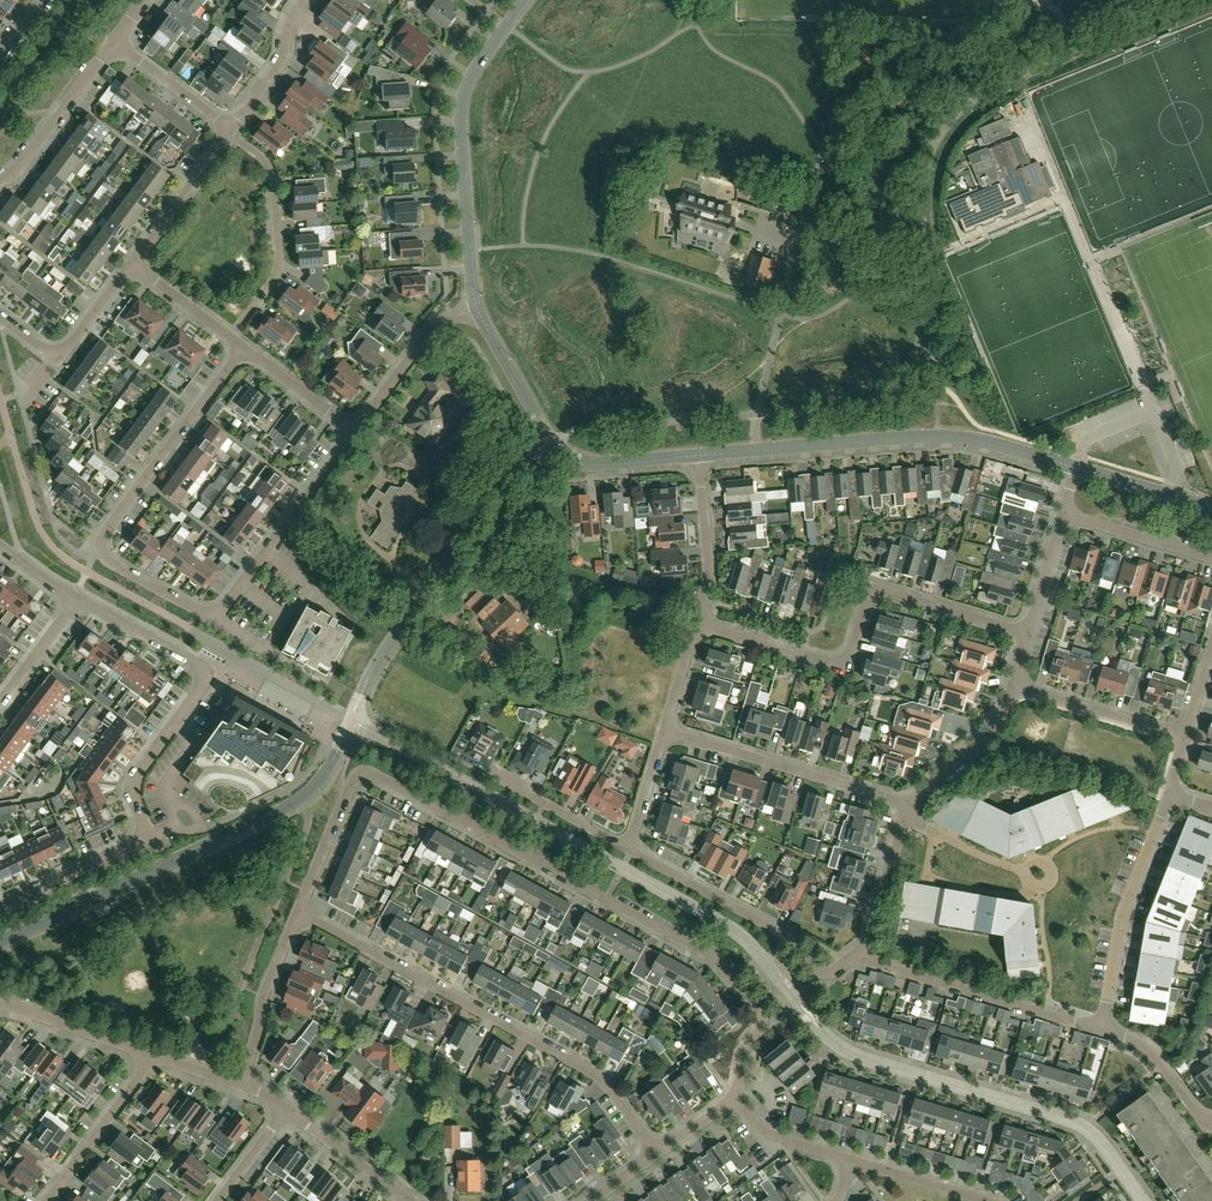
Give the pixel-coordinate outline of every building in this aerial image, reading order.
[(202,6),(194,0),(174,0),(173,2),(184,10),(179,16),(191,25),(196,19),(194,17),(202,6)] [(251,14),(257,6),(254,4),(249,0),(235,0),(241,4),(237,9),(231,9),(228,14),(241,23),(240,24),(244,27),(244,26),(257,37),(258,36),(266,25),(251,14)] [(269,4),(268,5),(273,8),(278,2),(276,0),(263,0),(269,4)] [(364,6),(355,0),(333,0),(328,6),(347,21),(355,27),(363,17),(365,18),(370,11),(364,6)] [(447,0),(426,0),(425,2),(431,7),(425,14),(445,29),(455,16),(451,13),(456,7),(447,0)] [(339,31),(347,21),(328,6),(319,18),(323,21),(319,27),(336,40),(341,33),(339,31)] [(386,20),(375,12),(369,19),(380,28),(386,20)] [(194,26),(191,25),(179,16),(175,22),(164,14),(156,25),(176,41),(182,32),(187,35),(194,26)] [(406,24),(396,37),(403,42),(395,52),(415,66),(420,58),(422,60),(429,51),(414,40),(419,33),(406,24)] [(176,41),(156,25),(147,36),(149,38),(146,41),(149,43),(143,51),(151,57),(160,46),(167,52),(176,41)] [(261,39),(258,36),(257,37),(244,26),(244,27),(240,32),(232,27),(222,40),(223,41),(232,48),(238,40),(253,51),(261,39)] [(356,45),(343,35),(337,43),(350,53),(356,45)] [(242,65),(247,59),(232,48),(223,41),(218,48),(227,55),(218,67),(236,81),(246,68),(242,65)] [(319,42),(318,43),(316,42),(313,42),(308,48),(309,52),(311,53),(310,54),(314,57),(314,56),(330,68),(335,61),(341,64),(348,55),(341,49),(336,55),(319,42)] [(385,51),(390,57),(396,53),(390,46),(385,51)] [(176,77),(193,54),(187,49),(170,72),(176,77)] [(368,67),(372,56),(368,53),(361,62),(368,67)] [(340,74),(334,70),(330,68),(314,56),(314,57),(306,68),(313,73),(312,73),(313,76),(315,77),(310,83),(325,94),(332,85),(340,74)] [(218,67),(212,62),(203,75),(200,72),(195,79),(218,97),(223,91),(227,93),(236,81),(218,67)] [(409,108),(411,99),(410,84),(388,86),(388,83),(391,71),(370,66),(367,74),(375,77),(376,88),(381,87),(382,101),(389,100),(390,110),(409,109),(409,108)] [(117,73),(109,67),(105,73),(112,79),(113,78),(117,73)] [(126,104),(138,87),(127,78),(123,85),(115,79),(112,84),(105,93),(112,99),(110,101),(122,110),(126,104)] [(319,111),(328,98),(316,89),(311,95),(295,83),(285,95),(287,97),(287,96),(305,109),(309,103),(319,111)] [(137,112),(149,95),(138,87),(126,104),(137,112)] [(144,125),(160,103),(149,95),(137,112),(133,117),(144,125)] [(302,117),(307,110),(305,109),(287,96),(287,97),(278,108),(295,121),(290,127),(303,136),(312,124),(302,117)] [(159,128),(171,112),(160,103),(144,125),(148,128),(151,123),(159,128)] [(167,140),(182,120),(171,112),(159,128),(166,134),(164,138),(167,140)] [(109,131),(88,115),(80,126),(96,139),(97,139),(101,142),(109,131)] [(986,145),(1012,134),(1006,118),(979,129),(986,145)] [(119,124),(114,120),(109,126),(115,130),(119,124)] [(196,140),(189,134),(194,128),(182,120),(167,140),(164,144),(167,146),(170,142),(186,154),(196,140)] [(362,133),(362,122),(353,123),(354,134),(362,133)] [(413,130),(396,131),(396,122),(376,123),(377,140),(385,139),(386,150),(414,148),(413,130)] [(282,149),(292,136),(276,124),(271,130),(263,124),(254,137),(274,152),(276,150),(282,149)] [(96,139),(80,126),(71,137),(88,150),(96,139)] [(131,142),(135,137),(130,132),(126,138),(131,142)] [(88,150),(71,137),(63,148),(80,161),(88,150)] [(141,141),(135,137),(131,142),(137,146),(141,141)] [(1018,210),(1052,196),(1038,162),(1026,167),(1014,139),(987,150),(988,151),(985,152),(984,149),(968,156),(972,166),(971,166),(980,187),(982,186),(983,190),(949,204),(957,222),(1008,201),(1007,199),(1012,196),(1018,210)] [(127,144),(121,140),(113,151),(119,155),(127,144)] [(199,142),(196,147),(205,152),(208,147),(199,142)] [(136,151),(130,147),(126,153),(132,157),(136,151)] [(80,161),(63,148),(55,159),(72,172),(76,175),(85,164),(80,161)] [(157,153),(152,149),(147,154),(153,159),(157,153)] [(160,162),(165,156),(159,152),(154,158),(160,162)] [(415,165),(399,166),(398,156),(383,158),(384,175),(393,174),(394,183),(416,181),(415,165)] [(104,162),(110,167),(114,161),(109,157),(104,162)] [(185,158),(180,171),(190,174),(194,162),(185,158)] [(72,172),(55,159),(47,170),(64,183),(72,172)] [(110,167),(104,162),(100,168),(106,172),(110,167)] [(161,188),(169,176),(152,163),(144,175),(161,188)] [(118,164),(114,169),(119,174),(123,168),(118,164)] [(119,174),(114,169),(109,175),(115,179),(119,174)] [(64,183),(47,170),(38,181),(55,194),(64,183)] [(161,188),(144,175),(135,186),(152,198),(161,188)] [(88,184),(94,189),(98,183),(92,179),(88,184)] [(320,195),(320,193),(326,193),(325,179),(309,180),(310,189),(294,190),(295,205),(315,204),(317,204),(317,196),(320,195)] [(679,206),(679,216),(684,217),(683,231),(697,232),(714,237),(726,244),(733,232),(734,230),(734,229),(734,221),(734,220),(735,201),(739,189),(706,179),(701,188),(686,184),(682,194),(685,195),(680,204),(679,206)] [(55,194),(38,181),(30,192),(52,208),(54,205),(50,202),(55,194)] [(89,194),(94,189),(88,184),(84,190),(89,194)] [(97,191),(103,195),(107,190),(101,186),(97,191)] [(144,209),(152,198),(135,186),(127,196),(127,197),(144,209)] [(103,195),(97,191),(93,197),(99,201),(103,195)] [(30,192),(22,203),(35,213),(39,216),(43,219),(52,208),(30,192)] [(144,209),(127,197),(127,196),(123,193),(120,196),(125,200),(119,208),(136,220),(144,209)] [(422,222),(421,212),(419,212),(418,203),(406,204),(406,195),(384,197),(385,209),(395,209),(396,224),(404,223),(404,226),(420,225),(420,222),(422,222)] [(35,213),(22,203),(13,196),(5,207),(27,224),(35,213)] [(72,206),(77,210),(81,205),(76,201),(72,206)] [(316,213),(315,204),(295,205),(292,205),(293,220),(309,219),(310,228),(329,226),(329,221),(324,222),(323,214),(322,212),(316,213)] [(73,216),(77,210),(72,206),(67,212),(73,216)] [(5,207),(0,214),(0,221),(13,231),(18,235),(27,224),(5,207)] [(85,207),(81,213),(86,217),(91,212),(85,207)] [(136,220),(119,208),(114,215),(109,211),(106,215),(128,231),(136,220)] [(82,223),(86,217),(81,213),(77,219),(82,223)] [(128,231),(106,215),(103,219),(108,222),(103,230),(119,242),(128,231)] [(790,249),(800,225),(790,221),(780,245),(790,249)] [(59,222),(55,228),(61,232),(65,227),(59,222)] [(119,242),(103,230),(98,226),(90,237),(94,240),(111,253),(119,242)] [(331,226),(329,226),(310,228),(310,237),(295,238),(296,253),(298,253),(318,251),(318,243),(321,243),(321,242),(326,242),(328,241),(329,240),(331,238),(331,235),(331,226)] [(38,244),(43,238),(30,228),(26,234),(38,244)] [(57,238),(61,232),(55,228),(51,234),(57,238)] [(64,235),(70,239),(74,234),(69,229),(64,235)] [(421,241),(405,242),(404,233),(390,234),(392,259),(422,257),(421,241)] [(11,245),(16,239),(10,235),(6,240),(11,245)] [(66,245),(70,239),(64,235),(60,241),(66,245)] [(21,243),(16,239),(11,245),(17,249),(21,243)] [(103,264),(111,253),(94,240),(86,251),(103,264)] [(48,249),(43,245),(38,250),(44,255),(48,249)] [(53,261),(58,256),(62,250),(56,246),(52,252),(48,257),(53,261)] [(325,250),(321,251),(318,251),(298,253),(299,268),(315,267),(316,276),(309,277),(304,283),(318,294),(323,287),(322,265),(327,265),(325,250)] [(33,261),(38,255),(32,251),(27,257),(33,261)] [(103,264),(86,251),(78,262),(95,275),(103,264)] [(11,268),(16,261),(5,253),(0,259),(0,282),(11,268)] [(38,255),(33,261),(39,265),(43,259),(38,255)] [(775,262),(761,258),(753,256),(745,282),(767,289),(775,262)] [(86,286),(95,275),(78,262),(69,274),(86,286)] [(702,280),(706,264),(698,262),(694,278),(702,280)] [(49,273),(55,278),(59,272),(54,267),(49,273)] [(11,268),(0,282),(0,284),(10,292),(22,276),(11,268)] [(21,300),(38,277),(27,269),(22,276),(10,292),(21,300)] [(424,287),(426,287),(425,280),(424,280),(423,277),(406,279),(406,271),(389,273),(390,286),(393,286),(394,292),(398,295),(402,295),(406,295),(406,296),(413,296),(413,294),(425,293),(424,287)] [(65,276),(59,272),(55,278),(60,282),(65,276)] [(364,283),(369,277),(365,273),(360,280),(364,283)] [(32,308),(49,285),(38,277),(21,300),(32,308)] [(84,290),(70,280),(66,286),(79,296),(84,290)] [(43,316),(60,294),(49,285),(32,308),(43,316)] [(279,301),(295,314),(294,315),(303,322),(305,323),(307,323),(308,322),(310,321),(311,319),(311,318),(311,316),(311,314),(312,313),(311,311),(319,301),(307,292),(302,299),(289,289),(279,301)] [(68,311),(66,309),(58,303),(64,296),(60,294),(43,316),(54,325),(60,317),(62,319),(68,311)] [(341,301),(341,298),(339,295),(336,294),(333,295),(332,297),(331,300),(333,303),(336,304),(339,303),(341,301)] [(137,330),(151,310),(139,301),(131,311),(125,307),(114,321),(124,329),(129,323),(137,330)] [(399,325),(404,319),(383,303),(372,317),(380,322),(374,330),(383,337),(384,335),(394,343),(404,329),(399,325)] [(339,314),(326,305),(321,311),(334,321),(339,314)] [(156,331),(164,320),(151,310),(137,330),(145,336),(141,342),(151,349),(162,335),(156,331)] [(267,317),(257,331),(275,344),(280,337),(288,343),(297,331),(276,315),(271,321),(267,317)] [(374,353),(376,350),(372,347),(376,341),(360,329),(350,342),(347,343),(349,359),(352,358),(372,372),(374,369),(379,368),(380,360),(382,359),(374,353)] [(177,360),(192,341),(179,331),(171,342),(165,337),(154,352),(165,360),(169,354),(177,360)] [(113,338),(108,334),(104,340),(109,344),(113,338)] [(115,352),(99,341),(91,353),(106,364),(115,352)] [(197,361),(205,350),(192,341),(177,360),(186,366),(181,372),(192,380),(202,365),(197,361)] [(97,376),(106,364),(91,353),(82,364),(97,376)] [(357,384),(361,378),(341,362),(331,375),(334,378),(330,384),(337,389),(336,390),(344,396),(345,395),(351,400),(360,387),(357,384)] [(88,387),(97,376),(82,364),(73,376),(88,387)] [(136,369),(129,364),(126,368),(133,373),(136,369)] [(167,381),(182,387),(186,376),(171,371),(167,381)] [(147,377),(140,372),(137,376),(144,380),(147,377)] [(452,393),(440,373),(425,382),(431,391),(414,413),(417,416),(410,424),(436,444),(441,436),(443,438),(445,439),(446,439),(448,439),(449,439),(450,439),(451,439),(452,438),(453,437),(454,436),(454,435),(454,434),(455,433),(454,432),(454,431),(454,430),(453,428),(452,428),(449,426),(454,419),(457,421),(463,413),(451,405),(446,412),(438,405),(444,397),(452,393)] [(88,387),(73,376),(64,388),(80,399),(88,387)] [(128,381),(121,376),(118,380),(125,385),(128,381)] [(138,388),(131,383),(128,387),(135,392),(138,388)] [(119,392),(112,387),(109,391),(116,396),(119,392)] [(162,388),(153,400),(168,411),(177,399),(162,388)] [(263,397),(251,388),(242,399),(236,393),(226,406),(235,413),(234,414),(245,422),(251,413),(263,397)] [(277,404),(275,403),(278,400),(269,394),(267,397),(264,395),(263,397),(251,413),(259,419),(254,424),(266,433),(278,417),(274,414),(273,410),(277,404)] [(129,400),(123,395),(120,399),(126,404),(129,400)] [(110,404),(103,399),(101,403),(108,408),(110,404)] [(73,410),(76,406),(78,403),(74,400),(69,407),(73,410)] [(160,423),(168,411),(153,400),(144,411),(160,423)] [(121,411),(114,407),(111,411),(118,415),(121,411)] [(61,426),(66,418),(54,409),(40,429),(51,437),(52,437),(57,431),(61,426)] [(89,412),(85,409),(80,416),(84,418),(89,412)] [(215,415),(208,410),(205,414),(212,419),(215,415)] [(151,434),(160,423),(144,411),(136,423),(151,434)] [(303,424),(298,420),(298,419),(298,417),(297,416),(296,415),(294,414),(293,415),(291,415),(282,428),(276,423),(267,435),(277,442),(284,439),(285,437),(289,441),(290,441),(301,426),(302,426),(303,424)] [(113,423),(106,418),(103,422),(110,427),(113,423)] [(151,434),(136,423),(127,434),(142,446),(151,434)] [(227,437),(212,425),(203,437),(219,449),(227,437)] [(62,448),(68,440),(72,434),(61,426),(57,431),(52,437),(51,437),(45,446),(56,454),(57,455),(62,448)] [(305,445),(313,434),(302,426),(301,426),(290,441),(289,441),(288,443),(292,446),(290,450),(291,455),(302,464),(312,452),(305,447),(305,445)] [(92,433),(88,430),(83,436),(87,439),(92,433)] [(142,446),(127,434),(118,446),(133,457),(142,446)] [(219,449),(203,437),(195,448),(211,459),(219,449)] [(125,454),(116,447),(107,458),(117,465),(125,454)] [(73,457),(62,448),(57,455),(56,454),(50,463),(61,472),(62,472),(67,465),(67,466),(73,457)] [(211,459),(195,448),(187,459),(202,470),(203,470),(208,474),(216,463),(211,459)] [(249,453),(243,449),(239,455),(244,459),(249,453)] [(94,454),(94,453),(90,450),(85,457),(89,460),(93,454),(94,454)] [(94,454),(93,454),(89,460),(88,462),(99,470),(104,463),(100,460),(94,454)] [(257,460),(251,455),(247,461),(253,465),(257,460)] [(202,470),(187,459),(179,470),(194,481),(202,470)] [(104,463),(99,470),(110,480),(114,483),(119,476),(115,473),(104,463)] [(72,483),(77,476),(79,474),(67,466),(67,465),(62,472),(61,472),(55,480),(67,489),(72,483)] [(249,480),(256,474),(248,465),(241,472),(249,480)] [(226,471),(232,475),(236,470),(230,466),(226,471)] [(280,494),(288,483),(273,471),(266,466),(257,477),(265,482),(264,483),(280,494)] [(952,493),(958,473),(951,471),(939,472),(939,467),(924,468),(925,476),(927,491),(940,490),(941,503),(950,502),(950,501),(952,493)] [(971,512),(979,482),(971,479),(973,472),(959,468),(958,473),(952,493),(950,501),(963,504),(961,509),(971,512)] [(927,491),(925,476),(917,477),(916,469),(902,470),(902,478),(903,478),(904,493),(917,492),(918,505),(928,504),(927,491)] [(194,481),(179,470),(170,480),(186,492),(194,481)] [(228,481),(232,475),(226,471),(222,477),(228,481)] [(903,478),(902,478),(894,479),(893,471),(879,472),(880,480),(881,495),(894,494),(896,507),(905,506),(904,493),(903,478)] [(235,478),(240,482),(245,476),(239,472),(235,478)] [(880,480),(871,481),(870,473),(856,474),(857,480),(858,497),(859,497),(872,496),(873,509),(874,509),(881,508),(883,508),(881,495),(880,480)] [(460,480),(450,474),(438,492),(448,498),(460,480)] [(858,497),(857,480),(848,481),(848,475),(833,476),(834,484),(835,484),(836,499),(849,498),(851,521),(861,520),(859,497),(858,497)] [(72,506),(88,484),(77,476),(72,483),(67,489),(60,498),(72,506)] [(835,484),(834,484),(826,485),(825,477),(811,478),(811,486),(812,486),(813,501),(826,500),(827,513),(837,512),(836,499),(835,484)] [(236,487),(240,482),(235,478),(231,483),(236,487)] [(768,501),(767,492),(754,493),(753,479),(727,481),(728,496),(733,495),(734,504),(752,503),(768,502),(768,501)] [(813,501),(812,486),(811,486),(803,487),(802,479),(788,480),(789,490),(790,499),(790,503),(804,502),(805,520),(815,520),(813,501)] [(186,492),(170,480),(162,492),(178,504),(186,492)] [(272,505),(280,494),(264,483),(256,493),(272,505)] [(397,517),(407,503),(419,512),(429,498),(417,489),(407,483),(403,489),(400,493),(392,487),(386,496),(378,490),(369,502),(388,515),(372,537),(387,547),(405,522),(397,517)] [(1041,501),(1045,490),(1022,483),(1018,496),(1006,493),(1003,503),(1031,511),(1034,502),(1038,503),(1039,500),(1041,501)] [(96,508),(102,499),(92,491),(91,487),(88,484),(72,506),(84,515),(91,505),(96,508)] [(210,493),(215,497),(220,492),(214,487),(210,493)] [(263,516),(272,505),(256,493),(251,489),(243,500),(248,504),(263,516)] [(675,501),(677,501),(676,489),(652,491),(653,498),(649,503),(650,517),(673,515),(673,507),(676,507),(675,501)] [(789,490),(767,492),(768,501),(790,499),(789,490)] [(211,503),(215,497),(210,493),(206,499),(211,503)] [(616,528),(633,527),(632,510),(623,511),(622,493),(605,495),(607,516),(615,515),(616,528)] [(218,499),(224,504),(228,498),(223,494),(218,499)] [(586,536),(600,535),(598,506),(590,506),(589,496),(572,498),(574,523),(584,522),(586,536)] [(157,502),(171,513),(176,508),(161,497),(157,502)] [(220,509),(224,504),(218,499),(214,505),(220,509)] [(767,525),(766,515),(753,516),(752,503),(734,504),(729,504),(730,519),(736,518),(737,526),(737,527),(757,525),(767,525)] [(1032,521),(1028,520),(1031,511),(1003,503),(997,525),(1008,529),(1024,534),(1031,536),(1034,525),(1031,524),(1032,521)] [(263,516),(248,504),(240,515),(255,527),(263,516)] [(181,512),(176,508),(171,513),(177,518),(181,512)] [(203,514),(197,510),(193,515),(199,520),(203,514)] [(943,520),(946,512),(943,511),(938,513),(936,518),(943,520)] [(247,538),(255,527),(240,515),(231,526),(247,538)] [(212,520),(206,516),(202,522),(207,526),(212,520)] [(670,541),(685,539),(684,524),(675,525),(674,518),(665,518),(650,520),(651,535),(656,534),(657,545),(659,547),(670,546),(670,541)] [(188,526),(193,530),(198,524),(192,520),(188,526)] [(817,538),(815,520),(806,520),(808,538),(817,538)] [(914,533),(916,524),(909,522),(906,530),(914,533)] [(198,524),(193,530),(199,534),(203,528),(198,524)] [(769,547),(768,537),(758,538),(757,525),(737,527),(737,526),(731,527),(732,541),(737,541),(738,550),(756,548),(766,547),(769,547)] [(1021,543),(1024,534),(1008,529),(997,525),(993,536),(996,536),(992,549),(1001,552),(1017,557),(1024,559),(1027,548),(1025,547),(1025,545),(1021,543)] [(239,549),(247,538),(231,526),(223,538),(239,549)] [(158,555),(164,546),(169,539),(165,536),(165,532),(160,528),(153,538),(141,553),(152,562),(158,555)] [(141,553),(153,538),(142,529),(130,545),(141,553)] [(169,563),(180,547),(185,539),(177,533),(172,540),(169,539),(164,546),(158,555),(169,563)] [(210,542),(215,546),(219,541),(214,536),(210,542)] [(904,566),(909,550),(913,539),(902,536),(899,547),(880,541),(878,542),(875,544),(875,545),(874,547),(874,548),(875,551),(877,553),(882,555),(879,566),(890,569),(891,567),(894,567),(895,563),(904,566)] [(234,552),(219,541),(215,546),(230,557),(234,552)] [(927,573),(932,557),(936,545),(925,542),(922,554),(909,550),(904,566),(902,573),(913,576),(914,573),(917,574),(918,570),(927,573)] [(987,555),(989,549),(982,546),(980,553),(987,555)] [(1089,552),(1076,548),(1069,570),(1082,574),(1081,580),(1090,583),(1100,548),(1091,546),(1089,552)] [(180,571),(191,555),(180,547),(169,563),(180,571)] [(663,575),(688,573),(686,557),(679,558),(679,548),(652,551),(653,566),(662,565),(663,575)] [(1018,570),(1019,567),(1014,566),(1017,557),(1001,552),(992,549),(990,548),(987,559),(998,562),(994,575),(1010,580),(1017,582),(1021,571),(1018,570)] [(1114,583),(1121,561),(1120,561),(1122,557),(1121,555),(1114,553),(1112,554),(1111,558),(1108,557),(1109,551),(1100,548),(1090,583),(1099,585),(1101,579),(1114,583)] [(950,580),(959,552),(948,549),(945,561),(932,557),(927,573),(925,580),(936,583),(937,580),(939,581),(941,577),(950,580)] [(190,579),(207,558),(196,550),(191,555),(180,571),(190,579)] [(346,565),(352,558),(346,552),(340,559),(346,565)] [(758,573),(763,557),(754,555),(750,567),(736,563),(729,588),(743,592),(745,584),(754,586),(758,573)] [(776,593),(781,576),(784,567),(786,559),(777,556),(775,564),(771,576),(758,573),(754,586),(751,594),(765,599),(767,590),(775,593),(776,593)] [(211,587),(224,570),(223,570),(217,565),(207,558),(190,579),(189,581),(195,585),(196,584),(202,588),(206,583),(211,587)] [(605,572),(604,560),(595,561),(596,573),(605,572)] [(1138,597),(1149,563),(1139,560),(1137,566),(1124,562),(1118,584),(1131,588),(1129,594),(1138,597)] [(220,561),(217,565),(223,570),(226,565),(220,561)] [(1163,597),(1169,576),(1170,571),(1169,569),(1164,568),(1162,569),(1161,573),(1156,572),(1158,566),(1149,563),(1138,597),(1148,600),(1150,594),(1163,597)] [(961,585),(966,568),(957,566),(952,582),(961,585)] [(797,602),(803,583),(807,570),(803,569),(797,568),(794,580),(781,576),(776,593),(775,593),(773,601),(787,605),(788,600),(796,602),(797,602)] [(623,580),(625,572),(615,569),(613,577),(623,580)] [(1010,605),(1014,594),(1011,593),(1012,590),(1008,589),(1010,580),(994,575),(983,571),(980,582),(991,585),(989,593),(987,592),(979,592),(977,599),(996,605),(997,601),(1010,605)] [(820,606),(829,577),(819,574),(815,587),(803,583),(797,602),(796,602),(795,607),(809,612),(811,604),(820,606)] [(1187,611),(1197,577),(1188,574),(1186,581),(1173,577),(1166,599),(1168,599),(1166,605),(1181,610),(1180,616),(1184,617),(1186,611),(1187,611)] [(12,584),(1,576),(0,578),(0,599),(12,584)] [(334,586),(337,583),(331,577),(328,580),(334,586)] [(1211,609),(1211,588),(1205,586),(1206,580),(1197,577),(1187,611),(1196,614),(1198,608),(1211,612),(1211,609)] [(340,591),(342,588),(337,583),(334,586),(340,591)] [(501,604),(488,590),(486,592),(477,583),(461,599),(470,608),(472,607),(484,620),(501,604)] [(22,591),(12,584),(0,599),(0,604),(8,610),(22,591)] [(345,597),(348,594),(342,588),(340,591),(345,597)] [(18,618),(32,599),(22,591),(8,610),(18,618)] [(351,602),(354,599),(348,594),(345,597),(351,602)] [(29,626),(43,607),(32,599),(18,618),(29,626)] [(357,608),(359,605),(354,599),(351,602),(357,608)] [(1089,610),(1092,601),(1085,599),(1083,608),(1089,610)] [(504,647),(529,624),(508,601),(483,624),(504,647)] [(363,613),(365,611),(359,605),(357,608),(363,613)] [(350,632),(335,624),(337,621),(326,615),(324,618),(305,607),(281,652),(326,676),(350,632)] [(1079,621),(1082,612),(1070,608),(1067,618),(1079,621)] [(895,614),(893,620),(881,617),(876,631),(901,638),(903,629),(915,632),(918,620),(899,615),(895,614)] [(1103,627),(1106,619),(1099,617),(1097,625),(1103,627)] [(8,628),(2,623),(0,625),(0,630),(4,634),(8,628)] [(1140,638),(1142,631),(1131,627),(1128,634),(1140,638)] [(8,628),(4,634),(11,639),(15,634),(8,628)] [(1184,640),(1187,632),(1181,630),(1179,639),(1184,640)] [(900,660),(903,648),(905,649),(908,640),(901,638),(876,631),(872,644),(887,649),(885,656),(900,660)] [(87,659),(101,640),(90,632),(85,638),(79,634),(70,647),(76,651),(87,659)] [(1063,679),(1070,657),(1071,652),(1058,648),(1060,643),(1049,639),(1043,659),(1054,662),(1050,675),(1063,679)] [(97,667),(111,648),(101,640),(87,659),(97,667)] [(991,663),(995,651),(961,641),(957,653),(962,654),(960,663),(983,670),(986,661),(991,663)] [(112,669),(121,656),(121,655),(116,652),(119,648),(114,645),(111,648),(97,667),(103,671),(108,675),(112,669)] [(494,655),(476,645),(469,656),(487,667),(494,655)] [(1198,655),(1200,647),(1191,645),(1189,652),(1198,655)] [(9,654),(0,647),(0,665),(9,654)] [(931,658),(934,649),(927,647),(924,648),(922,655),(923,658),(929,659),(931,658)] [(118,682),(119,681),(122,677),(136,658),(126,650),(121,655),(121,656),(112,669),(108,675),(118,682)] [(734,655),(731,656),(710,650),(710,651),(708,652),(707,657),(708,659),(706,665),(717,668),(714,675),(739,682),(741,674),(735,672),(735,671),(736,667),(739,665),(741,659),(739,657),(734,655)] [(1077,682),(1081,667),(1091,670),(1093,664),(1070,657),(1063,679),(1077,682)] [(129,689),(147,665),(136,658),(122,677),(119,681),(129,689)] [(898,678),(902,663),(887,658),(884,666),(867,661),(867,663),(865,663),(864,663),(863,665),(862,676),(863,676),(862,678),(872,681),(872,682),(876,684),(874,691),(874,692),(888,693),(888,689),(887,687),(884,686),(888,675),(898,678)] [(985,683),(989,671),(983,670),(960,663),(955,661),(951,673),(956,675),(954,683),(954,684),(975,690),(977,691),(980,682),(985,683)] [(1110,692),(1116,671),(1093,664),(1091,670),(1101,673),(1097,688),(1110,692)] [(143,692),(157,673),(147,665),(129,689),(140,697),(143,693),(143,692)] [(1138,684),(1140,678),(1139,678),(1142,669),(1134,666),(1129,669),(1127,674),(1116,671),(1110,692),(1123,696),(1127,685),(1137,688),(1138,684)] [(65,673),(72,678),(76,673),(69,668),(65,673)] [(784,676),(786,670),(779,668),(777,674),(784,676)] [(923,680),(926,671),(918,668),(916,678),(923,680)] [(76,673),(72,678),(78,683),(83,678),(76,673)] [(168,681),(157,673),(143,692),(143,693),(140,697),(150,704),(168,681)] [(806,681),(808,677),(803,674),(800,675),(800,682),(804,682),(806,681)] [(69,691),(74,684),(61,675),(57,681),(49,675),(41,685),(60,700),(67,689),(69,691)] [(772,685),(774,677),(767,675),(765,683),(772,685)] [(1185,698),(1187,692),(1189,683),(1183,681),(1166,675),(1163,684),(1163,685),(1157,706),(1170,710),(1171,706),(1180,709),(1184,697),(1185,698)] [(1163,685),(1163,684),(1140,678),(1138,684),(1141,684),(1140,689),(1147,691),(1143,702),(1157,706),(1163,685)] [(729,697),(733,683),(719,679),(717,686),(701,681),(701,682),(699,682),(696,685),(696,694),(716,701),(718,694),(729,697)] [(972,702),(975,690),(954,684),(954,683),(942,680),(938,692),(943,693),(940,703),(964,710),(966,701),(972,702)] [(834,698),(838,684),(829,682),(825,695),(834,698)] [(758,735),(764,713),(770,695),(758,691),(760,685),(751,683),(749,688),(746,697),(742,713),(749,716),(745,731),(747,732),(747,735),(756,737),(756,735),(758,735)] [(97,689),(91,684),(87,689),(93,694),(97,689)] [(60,700),(41,685),(33,696),(52,710),(60,700)] [(742,686),(739,695),(746,697),(749,688),(742,686)] [(96,697),(103,702),(107,697),(100,692),(96,697)] [(725,711),(714,708),(716,701),(696,694),(691,703),(691,707),(693,707),(693,709),(708,713),(706,720),(721,724),(725,711)] [(52,710),(33,696),(25,706),(44,720),(52,710)] [(107,697),(103,702),(109,707),(113,702),(107,697)] [(309,738),(298,732),(237,698),(182,775),(190,780),(188,783),(223,808),(228,812),(228,811),(290,782),(309,738)] [(81,705),(76,712),(81,715),(86,709),(81,705)] [(88,712),(92,716),(98,709),(93,705),(88,712)] [(36,731),(44,720),(25,706),(17,716),(36,731)] [(117,713),(123,718),(127,713),(121,708),(117,713)] [(771,739),(775,723),(783,726),(783,725),(787,712),(773,708),(771,715),(764,713),(758,735),(771,739)] [(806,725),(807,723),(801,721),(804,711),(795,708),(794,711),(788,709),(787,712),(783,725),(790,727),(786,741),(799,745),(800,745),(806,725)] [(937,730),(941,718),(908,708),(904,720),(909,722),(906,730),(928,737),(927,737),(930,738),(932,729),(937,730)] [(76,722),(81,715),(76,712),(71,718),(76,722)] [(92,716),(88,712),(83,719),(87,722),(92,716)] [(128,712),(127,713),(123,718),(135,727),(140,721),(128,712)] [(29,741),(36,731),(17,716),(10,727),(29,741)] [(127,742),(135,731),(117,717),(109,728),(127,742)] [(813,752),(817,737),(824,739),(829,724),(816,720),(814,727),(806,725),(800,745),(799,745),(799,748),(813,752)] [(489,767),(505,738),(498,734),(500,731),(488,725),(487,728),(480,724),(470,742),(460,736),(450,754),(471,765),(475,759),(489,767)] [(65,726),(60,732),(65,736),(70,730),(65,726)] [(77,726),(72,733),(77,736),(82,730),(77,726)] [(924,749),(927,737),(928,737),(906,730),(894,726),(891,739),(896,740),(893,749),(914,755),(914,756),(916,756),(919,747),(924,749)] [(21,751),(29,741),(10,727),(2,737),(21,751)] [(127,742),(109,728),(101,738),(120,752),(127,742)] [(872,741),(872,729),(863,728),(862,740),(872,741)] [(857,748),(861,733),(846,729),(844,738),(835,736),(829,757),(844,761),(846,752),(855,754),(857,748)] [(60,743),(65,736),(60,732),(55,739),(60,743)] [(72,743),(77,736),(72,733),(67,739),(72,743)] [(622,755),(632,760),(640,746),(621,736),(615,746),(624,750),(622,755)] [(2,737),(0,740),(0,752),(13,762),(21,751),(2,737)] [(513,763),(525,769),(525,770),(526,770),(527,770),(528,769),(528,768),(530,766),(541,772),(548,759),(554,749),(533,737),(523,756),(519,753),(513,763)] [(112,763),(120,752),(101,738),(97,743),(93,739),(89,745),(88,745),(112,763)] [(104,773),(112,763),(88,745),(89,745),(86,743),(78,754),(85,759),(104,773)] [(911,767),(914,756),(914,755),(893,749),(881,745),(881,746),(879,753),(877,757),(882,759),(880,768),(885,770),(885,771),(885,773),(886,775),(887,776),(889,777),(890,778),(892,778),(894,777),(895,776),(897,775),(897,773),(903,775),(906,766),(911,767)] [(50,747),(45,753),(50,757),(54,750),(50,747)] [(64,753),(60,749),(53,758),(58,761),(64,753)] [(0,752),(0,768),(5,772),(13,762),(0,752)] [(1203,752),(1198,767),(1211,771),(1211,755),(1203,752)] [(45,763),(50,757),(45,753),(40,760),(45,763)] [(571,756),(567,762),(561,759),(553,773),(559,776),(554,785),(571,795),(574,789),(582,794),(588,782),(595,770),(582,762),(578,760),(571,756)] [(104,773),(85,759),(77,770),(82,773),(76,781),(96,784),(104,773)] [(706,778),(710,764),(695,759),(693,767),(677,762),(677,763),(674,763),(671,773),(673,774),(673,775),(695,782),(699,783),(701,776),(706,778)] [(29,774),(34,777),(39,771),(34,767),(29,774)] [(5,772),(0,768),(0,791),(11,776),(5,772)] [(741,797),(748,775),(746,775),(747,772),(737,769),(737,772),(734,771),(730,785),(723,783),(719,797),(730,801),(732,794),(741,797)] [(29,784),(34,777),(29,774),(24,780),(29,784)] [(693,789),(695,782),(673,775),(673,776),(670,777),(667,786),(669,788),(674,790),(672,798),(682,801),(683,801),(697,805),(700,806),(704,792),(693,789)] [(764,795),(757,793),(762,779),(748,775),(741,797),(750,800),(749,806),(760,809),(764,795)] [(618,812),(625,798),(607,789),(612,781),(603,777),(599,784),(598,783),(587,803),(605,813),(604,815),(616,822),(618,822),(619,822),(621,822),(622,821),(623,819),(623,818),(623,816),(622,815),(621,814),(618,812)] [(102,795),(96,784),(76,781),(80,790),(75,793),(80,805),(102,795)] [(26,788),(20,783),(16,788),(23,793),(26,788)] [(789,823),(794,807),(786,804),(791,788),(775,783),(769,805),(776,807),(773,818),(789,823)] [(1120,813),(1132,808),(1085,786),(1011,816),(965,794),(963,793),(933,820),(949,828),(960,833),(1003,854),(1008,857),(1010,857),(1025,851),(1034,848),(1067,834),(1075,831),(1109,817),(1120,813)] [(827,821),(829,814),(821,811),(825,798),(809,793),(803,815),(812,818),(810,827),(824,832),(824,831),(827,822),(827,821)] [(107,807),(102,795),(80,805),(86,817),(107,807)] [(61,806),(56,796),(50,798),(55,808),(61,806)] [(379,827),(384,815),(400,821),(403,815),(374,799),(371,808),(367,806),(361,819),(379,827)] [(682,816),(693,819),(697,805),(683,801),(682,801),(680,808),(665,803),(664,805),(662,804),(659,815),(661,816),(661,817),(680,823),(682,816)] [(875,835),(879,822),(868,819),(870,811),(851,806),(847,820),(845,820),(843,826),(844,826),(853,828),(853,829),(875,835)] [(113,819),(107,807),(86,817),(80,820),(86,831),(84,835),(86,840),(107,830),(103,823),(113,819)] [(1211,851),(1211,825),(1190,816),(1187,823),(1183,834),(1182,834),(1180,838),(1181,839),(1181,840),(1211,852),(1211,851)] [(688,833),(678,829),(680,823),(661,817),(657,831),(672,835),(670,842),(684,846),(688,833)] [(753,829),(755,820),(746,818),(744,827),(753,829)] [(59,826),(60,829),(66,826),(62,819),(57,821),(59,826)] [(374,839),(379,827),(361,819),(356,832),(374,839)] [(824,832),(823,832),(832,835),(835,824),(827,821),(827,822),(824,832)] [(70,850),(64,837),(60,829),(59,826),(47,832),(57,853),(62,851),(63,854),(70,850)] [(875,835),(853,829),(853,828),(844,826),(840,839),(841,839),(839,847),(842,848),(853,852),(855,844),(871,848),(872,846),(874,846),(877,838),(875,836),(875,835)] [(57,853),(47,832),(45,827),(33,832),(35,837),(45,859),(50,857),(51,860),(58,856),(57,854),(57,853)] [(436,862),(449,837),(437,831),(429,844),(423,841),(415,855),(422,859),(423,855),(436,862)] [(700,864),(713,871),(728,843),(722,839),(723,838),(710,831),(702,845),(698,853),(704,857),(700,864)] [(380,842),(374,839),(356,832),(351,844),(374,854),(380,842)] [(45,859),(35,837),(24,843),(34,864),(45,859)] [(452,861),(461,844),(449,837),(436,862),(448,868),(452,861)] [(816,856),(821,842),(811,839),(807,853),(816,856)] [(1211,852),(1181,840),(1177,847),(1175,852),(1176,852),(1175,853),(1206,865),(1211,852)] [(12,848),(12,849),(9,842),(0,846),(0,854),(10,875),(22,870),(12,848)] [(34,864),(24,843),(12,848),(22,870),(34,864)] [(735,847),(728,843),(713,871),(726,878),(730,871),(736,874),(740,866),(748,852),(736,845),(735,847)] [(369,867),(374,854),(351,844),(345,857),(369,867)] [(464,868),(473,850),(461,844),(452,861),(463,868),(464,868)] [(820,852),(828,853),(830,846),(822,844),(820,852)] [(407,853),(411,855),(415,849),(410,846),(407,853)] [(869,866),(866,865),(867,863),(852,859),(854,852),(853,852),(842,848),(838,862),(846,864),(844,871),(863,877),(864,874),(866,874),(869,866)] [(476,874),(485,857),(473,850),(464,868),(463,868),(460,874),(472,881),(476,874)] [(408,862),(411,855),(407,853),(403,860),(408,862)] [(1206,865),(1175,853),(1172,861),(1171,861),(1169,865),(1170,865),(1170,866),(1201,879),(1206,865)] [(0,854),(0,880),(3,879),(4,881),(11,878),(10,875),(0,854)] [(369,867),(345,857),(340,870),(358,877),(361,870),(369,873),(372,868),(369,867)] [(489,895),(502,872),(495,868),(497,864),(485,857),(476,874),(472,881),(484,888),(482,892),(489,895)] [(756,894),(767,873),(766,872),(768,867),(768,864),(761,861),(758,862),(756,866),(754,865),(753,867),(746,864),(737,879),(750,885),(747,890),(756,894)] [(400,865),(393,877),(398,879),(405,867),(400,865)] [(1196,892),(1201,879),(1170,866),(1167,874),(1166,874),(1164,878),(1165,879),(1165,880),(1196,892)] [(353,890),(358,877),(340,870),(335,882),(353,890)] [(514,895),(524,878),(511,871),(509,876),(502,872),(489,895),(496,899),(502,889),(514,895)] [(865,880),(862,879),(863,877),(844,871),(842,878),(834,876),(830,890),(842,893),(844,886),(859,891),(859,889),(862,889),(865,880)] [(395,886),(398,879),(393,877),(388,875),(385,881),(395,886)] [(787,905),(794,908),(809,881),(798,875),(794,882),(781,875),(774,886),(778,889),(771,903),(785,910),(787,905)] [(433,882),(427,878),(424,883),(431,887),(433,882)] [(526,902),(536,885),(524,878),(514,895),(526,902)] [(1196,892),(1165,880),(1161,888),(1161,887),(1159,892),(1160,892),(1159,893),(1190,905),(1196,892)] [(730,893),(742,897),(745,884),(733,881),(730,893)] [(359,893),(353,890),(335,882),(329,895),(344,901),(340,909),(355,917),(359,907),(354,905),(359,893)] [(417,895),(422,898),(428,888),(420,884),(417,890),(417,895)] [(538,908),(548,891),(536,885),(526,902),(538,908)] [(1037,945),(1033,905),(1027,904),(1016,902),(1015,902),(1006,900),(1002,900),(989,897),(985,897),(972,894),(968,894),(955,891),(951,891),(937,888),(933,887),(927,921),(1008,935),(1008,942),(1006,942),(1009,978),(1040,976),(1039,967),(1038,963),(1037,950),(1037,945)] [(434,905),(440,895),(428,888),(422,898),(434,905)] [(448,896),(451,892),(444,888),(441,893),(448,896)] [(454,899),(457,894),(451,891),(451,892),(448,896),(454,899)] [(550,915),(560,898),(548,891),(538,908),(535,913),(547,920),(550,915)] [(853,908),(849,907),(836,903),(838,896),(821,891),(818,899),(827,901),(820,923),(835,928),(836,926),(843,928),(843,927),(842,926),(844,920),(850,922),(853,908)] [(1190,905),(1159,893),(1156,901),(1155,901),(1153,905),(1154,905),(1154,906),(1185,919),(1190,905)] [(389,897),(384,894),(380,901),(385,903),(389,897)] [(440,895),(434,905),(444,910),(449,900),(440,895)] [(572,922),(565,918),(572,904),(560,898),(550,915),(547,920),(546,922),(558,929),(557,932),(564,936),(572,922)] [(399,941),(408,924),(412,917),(404,913),(406,909),(390,900),(383,914),(394,920),(387,934),(399,941)] [(454,909),(461,913),(464,908),(457,904),(454,909)] [(479,913),(482,908),(475,904),(472,909),(479,913)] [(1180,931),(1185,919),(1154,906),(1151,914),(1150,914),(1148,918),(1149,919),(1147,922),(1180,931)] [(464,908),(461,913),(460,915),(471,921),(475,914),(464,908)] [(589,936),(598,919),(586,912),(582,919),(575,916),(572,922),(564,936),(571,940),(573,936),(586,942),(589,936)] [(601,943),(610,925),(598,919),(589,936),(601,943)] [(511,930),(513,926),(507,922),(504,927),(511,930)] [(1178,945),(1180,931),(1147,922),(1146,933),(1145,933),(1144,938),(1145,938),(1145,939),(1178,945)] [(420,930),(408,924),(399,941),(411,947),(420,930)] [(613,949),(622,932),(610,925),(601,943),(598,947),(610,954),(613,949)] [(520,929),(513,926),(511,930),(517,934),(520,929)] [(423,954),(432,937),(420,930),(411,947),(423,954)] [(435,960),(448,937),(436,931),(432,937),(423,954),(435,960)] [(537,939),(526,932),(523,937),(535,944),(537,939)] [(625,956),(634,938),(622,932),(613,949),(625,956)] [(521,939),(514,936),(512,940),(518,944),(521,939)] [(447,967),(456,950),(457,950),(460,944),(448,937),(435,960),(447,967)] [(639,959),(647,945),(634,938),(625,956),(637,962),(631,973),(638,977),(646,963),(639,959)] [(1175,959),(1178,945),(1145,939),(1143,947),(1142,947),(1142,952),(1142,953),(1175,959)] [(1211,947),(1211,942),(1211,941),(1206,939),(1204,945),(1211,947)] [(312,972),(326,978),(330,979),(336,964),(327,960),(331,951),(307,941),(301,958),(315,964),(312,972)] [(467,960),(474,964),(484,946),(477,942),(475,946),(470,944),(469,946),(461,941),(460,944),(457,950),(456,950),(447,967),(459,974),(467,960)] [(524,947),(536,953),(538,949),(526,942),(524,947)] [(486,988),(495,971),(483,965),(489,954),(491,950),(484,946),(474,964),(481,968),(473,981),(486,988)] [(545,953),(538,949),(536,953),(542,957),(545,953)] [(664,977),(673,959),(661,953),(653,966),(646,963),(638,977),(646,981),(651,970),(664,977)] [(1173,973),(1175,959),(1142,953),(1141,961),(1140,961),(1139,966),(1140,966),(1140,967),(1173,973)] [(1198,963),(1205,965),(1208,956),(1201,954),(1198,963)] [(676,983),(685,966),(673,959),(664,977),(676,983)] [(579,968),(585,971),(588,967),(581,963),(579,968)] [(1196,972),(1203,974),(1205,965),(1198,963),(1196,972)] [(688,990),(703,978),(700,974),(685,966),(676,983),(688,990)] [(321,991),(326,978),(312,972),(301,967),(299,973),(295,972),(289,986),(291,987),(291,986),(310,994),(313,988),(321,991)] [(595,970),(588,967),(585,971),(592,975),(595,970)] [(1170,987),(1173,973),(1140,967),(1138,975),(1137,980),(1138,980),(1137,982),(1170,987)] [(379,977),(373,973),(373,971),(372,969),(370,968),(368,969),(367,970),(365,969),(355,989),(362,993),(357,1002),(371,1010),(378,996),(371,992),(379,977)] [(498,995),(507,978),(495,971),(486,988),(498,995)] [(510,1001),(519,984),(522,978),(510,971),(507,978),(498,995),(510,1001)] [(582,986),(587,976),(579,971),(573,982),(582,986)] [(869,976),(859,973),(857,979),(868,982),(869,976)] [(346,986),(349,979),(339,975),(336,982),(346,986)] [(887,988),(891,976),(885,975),(882,986),(887,988)] [(612,980),(605,976),(603,981),(609,984),(612,980)] [(891,976),(887,988),(893,989),(896,978),(891,976)] [(594,979),(590,977),(587,981),(599,987),(601,983),(594,979)] [(696,1000),(712,988),(703,978),(688,990),(696,1000)] [(548,1005),(556,991),(537,980),(531,991),(522,1008),(534,1015),(541,1001),(548,1005)] [(912,995),(916,984),(910,982),(907,994),(912,995)] [(1168,1001),(1170,987),(1137,982),(1136,990),(1135,989),(1134,994),(1135,994),(1135,996),(1168,1001)] [(1190,992),(1197,994),(1200,984),(1193,982),(1190,992)] [(607,987),(601,983),(599,987),(598,988),(605,991),(607,987)] [(522,1008),(531,991),(519,984),(510,1001),(522,1008)] [(921,985),(916,984),(912,995),(918,997),(921,985)] [(389,1014),(390,1018),(399,1023),(398,1025),(400,1026),(393,1039),(399,1042),(411,1022),(403,1017),(407,1010),(405,1009),(404,1005),(410,993),(395,985),(385,1004),(393,1008),(389,1014)] [(312,995),(310,994),(291,986),(291,987),(286,1000),(290,1002),(287,1008),(298,1013),(311,1018),(316,1005),(318,1006),(322,1003),(323,999),(312,995)] [(633,988),(629,994),(646,1004),(649,997),(633,988)] [(705,1011),(720,999),(712,988),(696,1000),(705,1011)] [(560,1029),(569,1012),(562,1008),(568,997),(556,991),(548,1005),(555,1009),(548,1022),(560,1029)] [(1188,999),(1194,1001),(1197,994),(1190,992),(1188,999)] [(622,1001),(625,996),(618,993),(616,997),(622,1001)] [(944,998),(934,995),(932,1001),(942,1004),(944,998)] [(625,996),(622,1001),(629,1005),(631,1000),(625,996)] [(1164,1026),(1168,1001),(1135,996),(1134,1004),(1133,1004),(1132,1008),(1133,1009),(1132,1014),(1131,1020),(1164,1026)] [(867,1013),(868,1008),(866,1007),(868,1002),(867,1000),(858,997),(855,999),(852,998),(847,1012),(845,1022),(844,1023),(857,1027),(856,1032),(860,1033),(867,1013)] [(963,1013),(967,999),(959,997),(957,1002),(948,999),(946,1005),(956,1008),(957,1012),(963,1013)] [(733,1027),(739,1022),(720,999),(705,1011),(713,1022),(710,1024),(715,1031),(728,1021),(733,1027)] [(970,1012),(976,1014),(979,1002),(974,1001),(970,1012)] [(671,1012),(672,1010),(674,1007),(665,1002),(662,1007),(660,1012),(668,1017),(671,1012)] [(985,1004),(979,1002),(976,1014),(982,1016),(985,1004)] [(646,1007),(637,1003),(632,1011),(641,1016),(646,1007)] [(653,1008),(660,1012),(662,1007),(656,1004),(653,1008)] [(438,1037),(450,1015),(447,1014),(447,1012),(447,1011),(447,1010),(445,1009),(444,1009),(443,1009),(442,1009),(441,1010),(432,1005),(426,1016),(419,1012),(410,1029),(420,1034),(423,1029),(438,1037)] [(1004,1010),(999,1008),(995,1020),(1001,1021),(1004,1010)] [(668,1017),(676,1021),(681,1016),(679,1013),(677,1012),(672,1010),(671,1012),(668,1017)] [(1012,1012),(1004,1010),(1001,1021),(1019,1027),(1020,1021),(1010,1018),(1012,1012)] [(572,1036),(581,1018),(569,1012),(560,1029),(572,1036)] [(873,1037),(879,1016),(867,1013),(860,1033),(859,1038),(864,1039),(865,1034),(873,1037)] [(898,1044),(906,1016),(902,1015),(901,1017),(893,1014),(892,1020),(891,1020),(884,1045),(889,1047),(890,1042),(898,1044)] [(1205,1014),(1203,1020),(1201,1025),(1207,1027),(1211,1029),(1211,1016),(1205,1014)] [(686,1020),(684,1018),(681,1016),(676,1021),(678,1022),(683,1029),(687,1026),(689,1024),(686,1020)] [(884,1045),(891,1020),(879,1016),(873,1037),(881,1039),(879,1044),(884,1045)] [(909,1053),(916,1027),(911,1026),(911,1017),(906,1016),(898,1044),(905,1046),(904,1051),(909,1053)] [(584,1042),(594,1025),(581,1018),(572,1036),(584,1042)] [(1186,1029),(1189,1020),(1182,1018),(1179,1028),(1186,1029)] [(928,1053),(931,1042),(936,1024),(919,1019),(916,1027),(909,1053),(914,1054),(915,1049),(928,1053)] [(1039,1033),(1043,1021),(1035,1019),(1034,1025),(1024,1022),(1022,1028),(1039,1033)] [(281,1038),(267,1056),(280,1066),(286,1058),(294,1064),(310,1043),(322,1027),(313,1020),(301,1036),(296,1043),(289,1044),(281,1038)] [(1055,1025),(1043,1021),(1039,1033),(1052,1037),(1055,1025)] [(467,1065),(479,1042),(472,1039),(477,1030),(462,1022),(452,1042),(461,1047),(454,1059),(467,1065)] [(693,1030),(689,1024),(687,1026),(683,1029),(687,1035),(693,1030)] [(596,1049),(606,1032),(594,1025),(584,1042),(596,1049)] [(947,1064),(955,1039),(958,1030),(940,1025),(931,1054),(944,1058),(943,1063),(947,1064)] [(1055,1025),(1052,1037),(1058,1038),(1061,1027),(1055,1025)] [(1207,1027),(1200,1025),(1197,1038),(1203,1040),(1207,1027)] [(639,1055),(647,1040),(623,1027),(618,1038),(617,1038),(608,1055),(620,1062),(628,1049),(639,1055)] [(1071,1042),(1077,1044),(1080,1032),(1075,1031),(1071,1042)] [(19,1043),(17,1042),(18,1040),(12,1035),(11,1037),(4,1032),(0,1038),(0,1071),(5,1075),(5,1074),(10,1068),(16,1059),(10,1055),(19,1043)] [(608,1055),(617,1038),(606,1032),(596,1049),(608,1055)] [(1086,1034),(1080,1032),(1077,1044),(1082,1046),(1086,1034)] [(406,1046),(411,1038),(404,1034),(399,1042),(406,1046)] [(661,1042),(655,1035),(647,1040),(653,1047),(661,1042)] [(1110,1041),(1100,1038),(1098,1044),(1109,1047),(1110,1041)] [(497,1041),(486,1061),(506,1071),(517,1052),(503,1044),(504,1043),(498,1039),(497,1041)] [(961,1063),(967,1043),(955,1039),(947,1064),(952,1066),(954,1061),(961,1063)] [(805,1060),(802,1057),(788,1040),(766,1058),(782,1078),(794,1093),(814,1078),(817,1075),(809,1066),(815,1062),(810,1056),(805,1060)] [(1202,1051),(1204,1043),(1198,1041),(1195,1049),(1202,1051)] [(972,1071),(980,1046),(967,1043),(961,1063),(969,1065),(968,1070),(972,1071)] [(398,1069),(399,1046),(384,1045),(367,1044),(366,1057),(369,1057),(369,1059),(379,1066),(383,1066),(383,1069),(398,1069)] [(1004,1075),(1007,1065),(1010,1055),(998,1052),(1000,1046),(995,1044),(993,1050),(992,1050),(986,1070),(994,1073),(993,1077),(998,1079),(999,1074),(1004,1075)] [(32,1075),(49,1053),(37,1045),(28,1058),(22,1053),(13,1066),(22,1073),(24,1071),(32,1077),(33,1075),(32,1075)] [(699,1069),(705,1064),(698,1055),(692,1046),(686,1051),(690,1056),(679,1064),(679,1063),(678,1063),(680,1067),(684,1072),(697,1090),(709,1082),(699,1069)] [(986,1070),(992,1050),(980,1046),(972,1071),(977,1073),(979,1068),(986,1070)] [(307,1082),(311,1085),(309,1087),(316,1092),(335,1067),(329,1062),(328,1055),(322,1051),(319,1055),(313,1050),(302,1064),(299,1062),(291,1072),(305,1083),(304,1084),(305,1084),(307,1082)] [(1019,1085),(1024,1087),(1031,1062),(1033,1053),(1021,1050),(1018,1058),(1013,1056),(1007,1077),(1020,1080),(1019,1085)] [(52,1073),(62,1060),(50,1051),(49,1053),(32,1075),(33,1075),(40,1080),(40,1083),(43,1085),(49,1090),(53,1083),(58,1078),(52,1073)] [(1037,1085),(1043,1065),(1046,1057),(1033,1053),(1031,1062),(1024,1087),(1028,1088),(1030,1083),(1037,1085)] [(1202,1060),(1208,1069),(1196,1078),(1209,1096),(1211,1094),(1211,1053),(1202,1060)] [(72,1094),(79,1085),(91,1069),(79,1060),(68,1076),(62,1071),(58,1078),(53,1083),(59,1088),(61,1085),(72,1094)] [(534,1111),(545,1090),(537,1086),(536,1082),(542,1071),(527,1063),(514,1086),(519,1088),(521,1095),(528,1099),(527,1101),(529,1109),(534,1111)] [(1048,1094),(1056,1069),(1043,1065),(1037,1085),(1045,1088),(1044,1093),(1048,1094)] [(697,1090),(684,1072),(680,1067),(663,1079),(672,1092),(677,1088),(687,1101),(699,1092),(697,1090)] [(833,1096),(839,1076),(831,1074),(833,1069),(827,1067),(820,1092),(833,1096)] [(14,1071),(10,1068),(5,1074),(10,1077),(14,1071)] [(93,1090),(102,1077),(91,1069),(79,1085),(72,1094),(83,1102),(81,1104),(88,1109),(99,1095),(93,1090)] [(1062,1093),(1068,1073),(1056,1069),(1048,1094),(1053,1095),(1055,1091),(1062,1093)] [(348,1072),(343,1077),(331,1093),(351,1108),(345,1115),(364,1128),(367,1124),(375,1130),(384,1117),(377,1111),(385,1099),(367,1086),(365,1088),(358,1082),(359,1080),(348,1072)] [(845,1100),(853,1075),(848,1073),(847,1078),(839,1076),(833,1096),(845,1100)] [(1073,1101),(1081,1076),(1068,1073),(1062,1093),(1070,1095),(1068,1100),(1073,1101)] [(858,1103),(864,1083),(856,1081),(858,1076),(853,1075),(845,1100),(858,1103)] [(394,1076),(384,1086),(389,1091),(399,1081),(394,1076)] [(1092,1102),(1095,1091),(1091,1090),(1094,1080),(1081,1076),(1073,1101),(1078,1103),(1079,1098),(1092,1102)] [(577,1102),(585,1089),(576,1084),(574,1088),(561,1081),(550,1103),(564,1111),(561,1117),(565,1123),(580,1113),(575,1107),(579,1105),(577,1102)] [(870,1107),(878,1082),(873,1081),(871,1085),(864,1083),(858,1103),(870,1107)] [(883,1111),(889,1091),(881,1088),(882,1084),(878,1082),(870,1107),(883,1111)] [(671,1107),(677,1102),(663,1083),(643,1097),(649,1106),(649,1112),(654,1113),(660,1121),(673,1111),(671,1107)] [(43,1085),(38,1091),(44,1095),(49,1090),(43,1085)] [(146,1116),(140,1124),(151,1131),(157,1123),(165,1112),(159,1108),(169,1095),(157,1085),(143,1104),(151,1110),(146,1116)] [(498,1085),(493,1094),(501,1098),(501,1097),(505,1089),(498,1085)] [(509,1104),(514,1096),(512,1092),(506,1088),(505,1089),(501,1097),(502,1106),(509,1104)] [(903,1106),(906,1096),(902,1094),(903,1090),(897,1088),(896,1093),(889,1091),(883,1111),(896,1115),(898,1105),(903,1106)] [(634,1105),(640,1101),(635,1093),(628,1098),(634,1105)] [(1148,1093),(1118,1115),(1123,1122),(1180,1200),(1211,1200),(1211,1181),(1148,1093)] [(922,1123),(928,1102),(921,1100),(922,1095),(917,1094),(915,1099),(911,1097),(908,1108),(905,1117),(909,1119),(922,1123)] [(172,1109),(162,1122),(167,1127),(170,1123),(175,1127),(182,1132),(188,1124),(200,1107),(188,1098),(177,1113),(172,1109)] [(935,1126),(942,1101),(937,1100),(936,1105),(928,1102),(922,1123),(935,1126)] [(947,1130),(953,1110),(946,1107),(947,1103),(942,1101),(935,1126),(947,1130)] [(188,1124),(182,1132),(188,1137),(190,1135),(195,1139),(193,1141),(199,1145),(209,1131),(204,1127),(213,1114),(201,1105),(200,1107),(188,1124)] [(807,1110),(793,1106),(789,1120),(803,1125),(807,1110)] [(960,1134),(967,1109),(962,1107),(961,1112),(953,1110),(947,1130),(960,1134)] [(972,1137),(978,1117),(970,1115),(972,1110),(967,1109),(960,1134),(972,1137)] [(48,1111),(40,1120),(42,1122),(37,1130),(60,1147),(68,1135),(56,1126),(60,1120),(48,1111)] [(225,1154),(248,1123),(235,1114),(222,1131),(216,1126),(207,1138),(220,1148),(219,1150),(225,1154)] [(810,1127),(823,1131),(826,1119),(813,1115),(810,1127)] [(835,1134),(848,1138),(851,1126),(844,1124),(846,1116),(841,1115),(839,1123),(838,1123),(835,1134)] [(987,1115),(985,1119),(978,1117),(972,1137),(985,1141),(984,1143),(989,1144),(996,1122),(991,1121),(992,1116),(987,1115)] [(621,1148),(610,1134),(616,1130),(607,1116),(595,1125),(602,1134),(595,1139),(608,1158),(621,1148)] [(835,1134),(838,1123),(826,1119),(823,1131),(835,1134)] [(1012,1149),(1018,1129),(1010,1127),(1012,1122),(1006,1120),(1005,1125),(1000,1124),(997,1134),(994,1143),(999,1144),(999,1145),(1012,1149)] [(8,1135),(13,1129),(6,1124),(1,1130),(8,1135)] [(458,1147),(458,1125),(444,1126),(444,1147),(458,1147)] [(848,1138),(860,1142),(863,1130),(851,1126),(848,1138)] [(1024,1153),(1032,1128),(1027,1126),(1025,1131),(1018,1129),(1012,1149),(1024,1153)] [(51,1158),(60,1147),(37,1130),(36,1130),(34,1128),(29,1135),(22,1145),(35,1155),(39,1149),(51,1158)] [(1039,1150),(1043,1136),(1035,1134),(1036,1129),(1032,1128),(1024,1153),(1033,1155),(1032,1160),(1036,1160),(1037,1157),(1039,1150)] [(869,1132),(863,1130),(860,1142),(865,1143),(869,1132)] [(156,1150),(144,1141),(139,1148),(120,1134),(118,1137),(117,1136),(115,1136),(113,1137),(113,1139),(113,1140),(114,1142),(110,1147),(131,1162),(137,1154),(147,1162),(156,1150)] [(608,1158),(595,1139),(588,1144),(581,1135),(570,1143),(572,1147),(579,1157),(585,1152),(595,1167),(608,1158)] [(889,1138),(883,1136),(880,1147),(885,1149),(887,1142),(889,1138)] [(1073,1155),(1064,1143),(1043,1136),(1039,1150),(1056,1155),(1061,1162),(1062,1163),(1073,1155)] [(908,1140),(899,1137),(897,1145),(901,1146),(899,1153),(905,1155),(908,1143),(907,1143),(908,1140)] [(720,1168),(731,1160),(740,1172),(748,1167),(734,1147),(727,1152),(720,1142),(707,1151),(714,1162),(715,1161),(720,1168)] [(34,1181),(42,1170),(30,1161),(35,1155),(22,1145),(21,1145),(8,1162),(34,1181)] [(284,1180),(302,1155),(291,1146),(284,1155),(279,1150),(265,1168),(274,1174),(275,1173),(284,1180)] [(583,1176),(574,1164),(581,1159),(579,1157),(572,1147),(565,1152),(564,1151),(553,1159),(557,1164),(557,1165),(570,1182),(569,1182),(571,1184),(583,1176)] [(924,1161),(928,1149),(922,1148),(919,1159),(924,1161)] [(928,1149),(924,1161),(930,1162),(933,1151),(928,1149)] [(199,1159),(203,1154),(197,1150),(193,1155),(199,1159)] [(789,1156),(786,1152),(780,1157),(783,1161),(789,1156)] [(181,1161),(184,1163),(181,1167),(179,1168),(176,1171),(176,1174),(177,1176),(179,1178),(181,1178),(188,1183),(187,1185),(196,1192),(207,1178),(201,1173),(206,1166),(191,1155),(184,1155),(181,1161)] [(307,1172),(314,1163),(302,1155),(284,1180),(292,1186),(291,1188),(300,1194),(301,1193),(313,1176),(307,1172)] [(949,1168),(953,1157),(947,1155),(944,1166),(949,1168)] [(1059,1181),(1063,1178),(1085,1163),(1082,1158),(1078,1161),(1073,1155),(1062,1163),(1061,1162),(1055,1167),(1050,1170),(1059,1181)] [(729,1181),(720,1168),(715,1161),(714,1162),(707,1167),(700,1156),(688,1165),(695,1176),(695,1175),(700,1182),(701,1182),(712,1174),(721,1186),(729,1181)] [(953,1157),(949,1168),(962,1172),(965,1160),(953,1157)] [(103,1161),(94,1172),(109,1184),(111,1186),(111,1185),(116,1189),(125,1178),(127,1179),(131,1173),(120,1165),(115,1170),(103,1161)] [(459,1190),(480,1190),(480,1161),(458,1161),(459,1190)] [(34,1181),(8,1162),(0,1173),(0,1183),(6,1188),(10,1182),(25,1193),(34,1181)] [(978,1164),(973,1162),(969,1174),(975,1176),(977,1168),(978,1164)] [(1082,1187),(1091,1180),(1083,1170),(1087,1167),(1085,1163),(1063,1178),(1071,1189),(1079,1183),(1082,1187)] [(570,1182),(557,1165),(550,1170),(546,1164),(535,1172),(543,1183),(549,1179),(558,1191),(569,1182),(570,1182)] [(794,1189),(802,1184),(788,1164),(780,1170),(789,1182),(777,1190),(777,1191),(782,1198),(784,1200),(799,1200),(802,1199),(794,1189)] [(536,1188),(543,1184),(543,1183),(535,1172),(530,1166),(526,1169),(531,1175),(524,1180),(522,1178),(514,1183),(521,1193),(527,1200),(543,1200),(545,1200),(536,1188)] [(758,1172),(754,1166),(744,1174),(748,1180),(758,1173),(758,1172)] [(998,1170),(992,1168),(991,1172),(989,1180),(994,1181),(998,1170)] [(701,1182),(700,1182),(695,1175),(695,1176),(688,1181),(681,1170),(668,1179),(675,1190),(676,1189),(681,1196),(692,1188),(702,1200),(706,1200),(710,1197),(711,1197),(701,1182)] [(768,1178),(762,1170),(758,1172),(758,1173),(764,1181),(768,1178)] [(94,1172),(92,1171),(84,1183),(96,1192),(92,1198),(94,1200),(96,1200),(108,1200),(112,1195),(116,1189),(111,1185),(111,1186),(109,1184),(94,1172)] [(184,1195),(154,1172),(146,1183),(155,1189),(157,1200),(180,1200),(184,1195)] [(335,1183),(336,1183),(337,1181),(325,1172),(319,1181),(313,1176),(301,1193),(311,1200),(322,1200),(335,1183)] [(1002,1184),(1014,1187),(1017,1176),(1005,1172),(1002,1184)] [(1022,1191),(1028,1187),(1032,1173),(1027,1172),(1025,1178),(1017,1176),(1014,1187),(1022,1190),(1022,1191)] [(1032,1173),(1028,1187),(1032,1184),(1041,1177),(1042,1175),(1032,1172),(1032,1173)] [(782,1198),(777,1191),(777,1190),(768,1178),(760,1184),(769,1196),(762,1200),(777,1200),(782,1198)] [(336,1183),(335,1183),(322,1200),(340,1200),(347,1191),(336,1183)] [(681,1196),(676,1189),(675,1190),(668,1195),(661,1184),(649,1193),(654,1200),(685,1200),(681,1196)] [(733,1190),(729,1184),(724,1188),(728,1193),(733,1190)] [(1028,1187),(1022,1191),(1030,1200),(1031,1200),(1040,1194),(1032,1184),(1028,1187)] [(747,1191),(742,1185),(738,1188),(742,1194),(747,1191)] [(267,1186),(262,1193),(267,1197),(269,1199),(274,1193),(275,1191),(267,1186)] [(130,1200),(135,1193),(130,1190),(126,1196),(130,1200)] [(241,1200),(272,1200),(269,1199),(267,1197),(262,1193),(258,1190),(252,1197),(247,1193),(241,1200)] [(1041,1196),(1045,1200),(1053,1196),(1049,1191),(1041,1196)] [(749,1192),(741,1198),(743,1200),(755,1200),(749,1192)] [(269,1199),(272,1200),(285,1200),(274,1193),(269,1199)]
